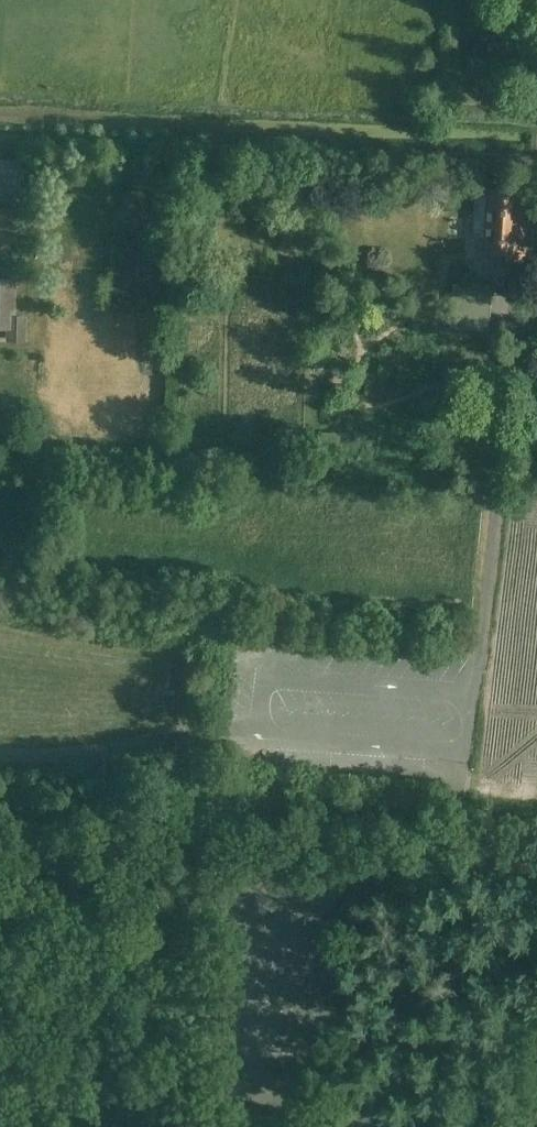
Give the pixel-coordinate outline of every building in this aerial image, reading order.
[(17,193),(18,161),(0,161),(0,192),(17,193)] [(517,200),(518,190),(488,188),(484,251),(500,252),(498,281),(521,283),(523,249),(519,249),(520,237),(522,237),(523,224),(521,223),(522,200),(517,200)] [(18,242),(18,208),(0,207),(0,242),(18,242)] [(10,280),(0,280),(0,324),(8,324),(7,337),(21,338),(22,318),(9,317),(10,280)] [(450,328),(489,331),(492,287),(453,283),(450,328)] [(529,442),(536,443),(536,423),(530,423),(529,442)]
